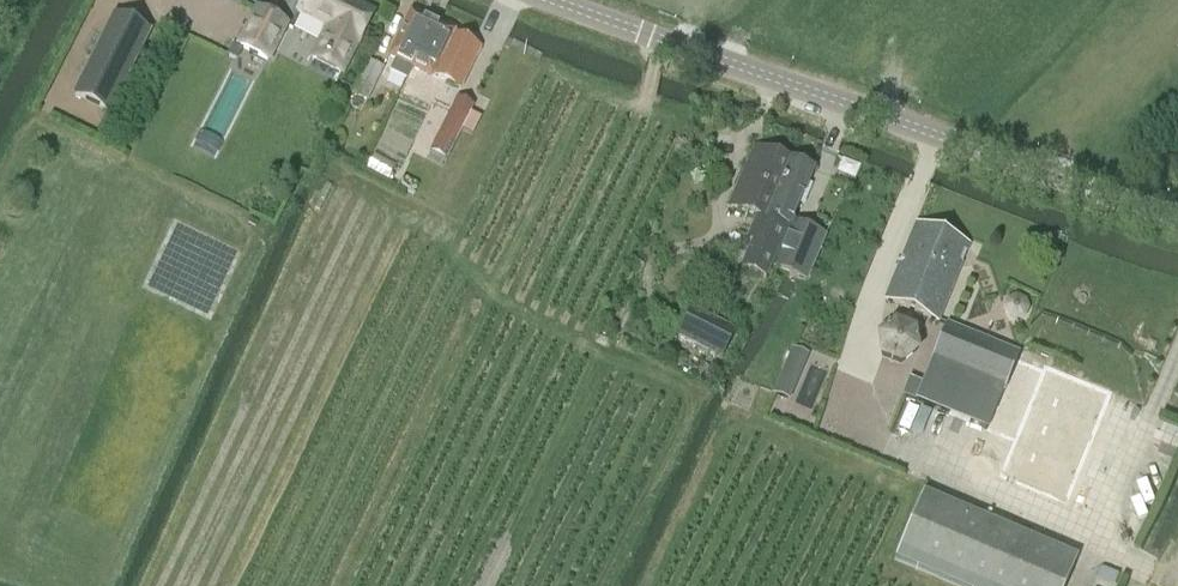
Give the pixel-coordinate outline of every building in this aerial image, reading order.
[(359,43),(373,14),(344,0),(304,0),(298,12),(332,29),(314,66),(341,79),(359,43)] [(286,25),(258,11),(239,47),(268,61),(286,25)] [(411,68),(431,24),(411,14),(390,57),(396,60),(390,72),(407,80),(413,69),(411,68)] [(76,95),(110,112),(149,34),(115,17),(76,95)] [(452,34),(431,24),(411,68),(413,69),(431,77),(431,76),(460,90),(480,48),(451,34),(452,34)] [(305,61),(316,38),(291,26),(280,49),(305,61)] [(366,104),(383,69),(370,63),(352,97),(366,104)] [(455,98),(432,144),(449,152),(472,106),(455,98)] [(778,189),(788,163),(753,148),(729,206),(762,219),(742,268),(767,278),(770,269),(771,269),(788,229),(774,223),(780,208),(769,204),(776,188),(778,189)] [(790,224),(811,172),(788,163),(778,189),(776,188),(769,204),(780,208),(774,223),(788,229),(771,269),(806,284),(825,238),(790,224)] [(403,177),(397,188),(412,196),(418,185),(403,177)] [(943,323),(945,317),(941,316),(969,246),(915,225),(885,300),(943,323)] [(1023,318),(1027,310),(1024,302),(1016,298),(1008,301),(1004,309),(1007,317),(1015,321),(1023,318)] [(678,335),(722,359),(735,333),(691,310),(678,335)] [(916,330),(894,322),(875,336),(878,360),(901,369),(920,354),(916,330)] [(1039,487),(1082,380),(947,326),(922,386),(910,381),(903,397),(1006,438),(993,469),(1039,487)] [(791,349),(773,395),(790,402),(808,356),(791,349)] [(1077,559),(922,494),(895,560),(956,585),(1066,585),(1077,559)]
